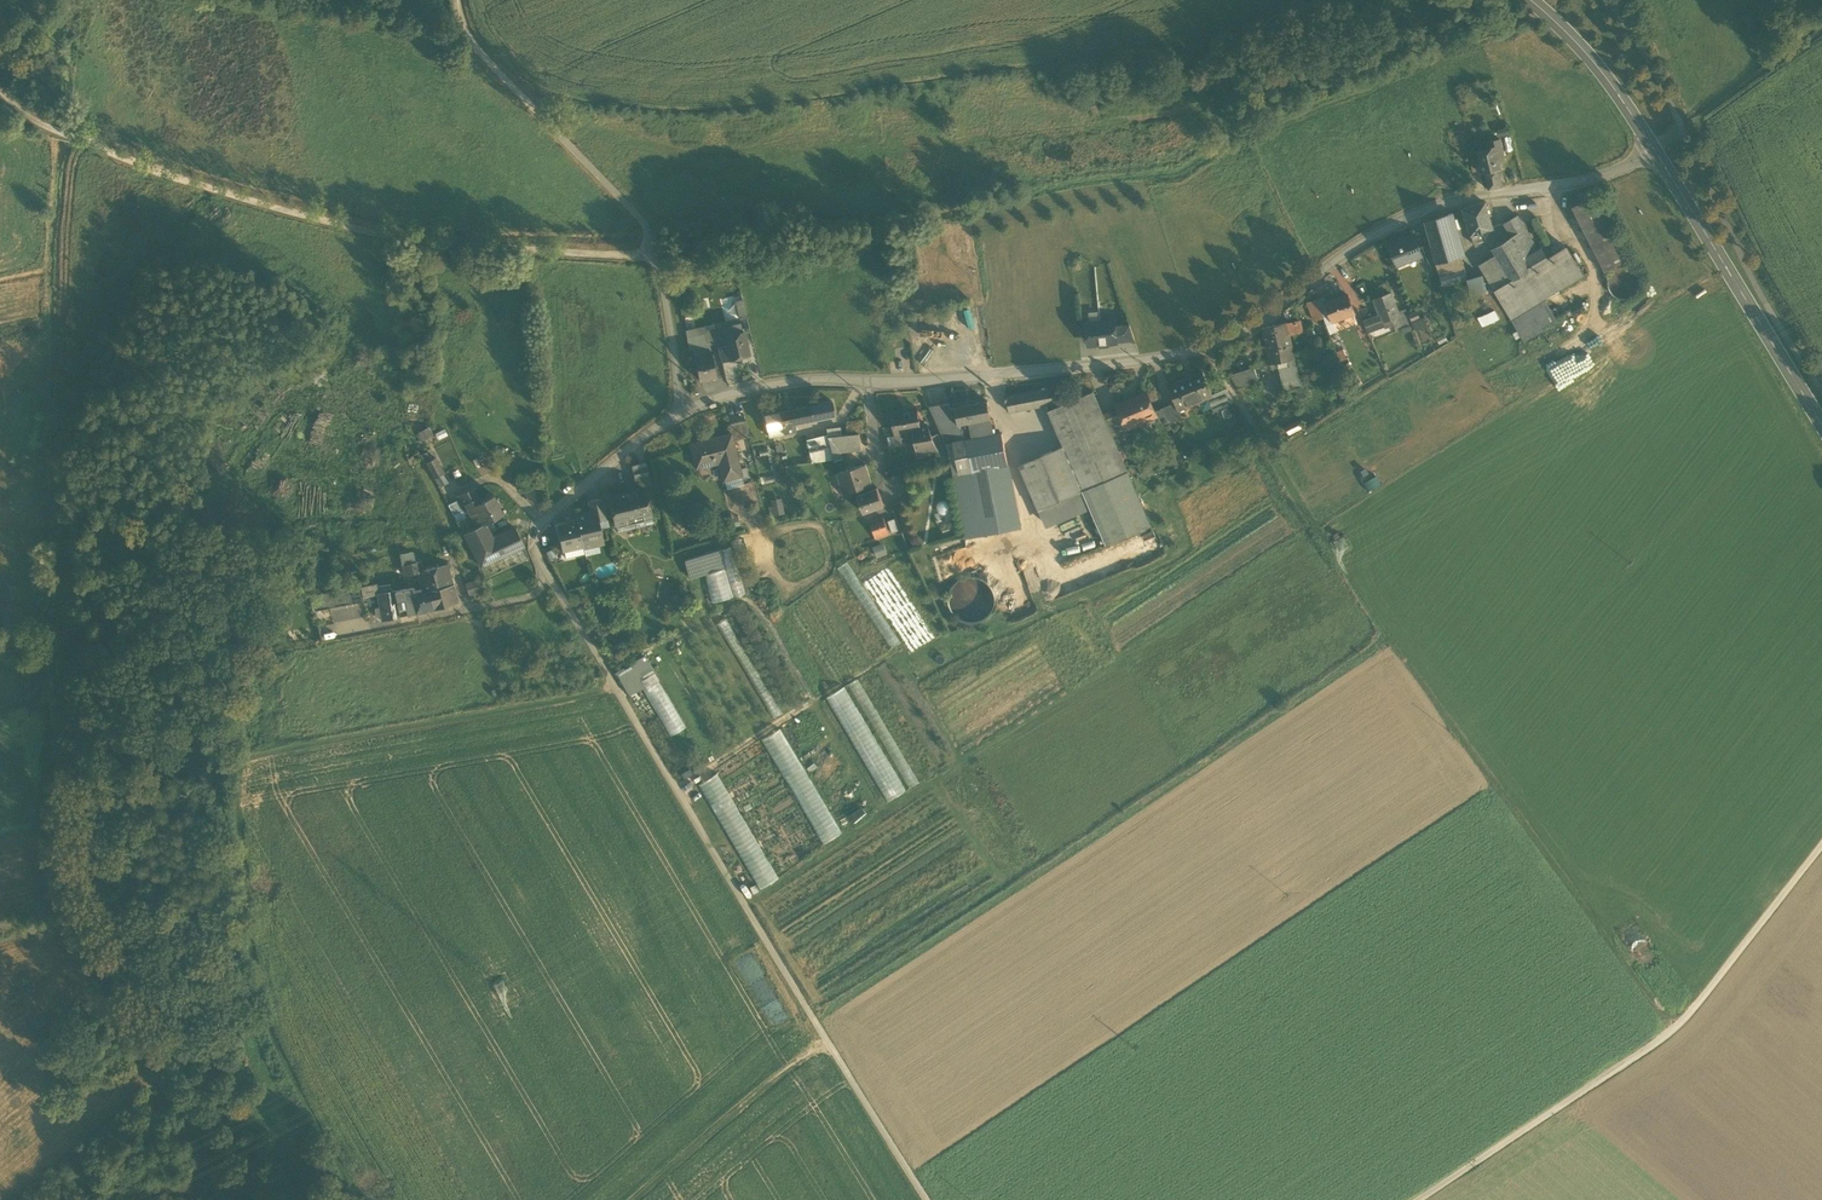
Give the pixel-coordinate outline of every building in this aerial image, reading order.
[(1492,140),(1497,161),(1505,160),(1500,139),(1492,140)] [(1481,173),(1484,172),(1483,171),(1498,169),(1499,168),(1497,161),(1492,140),(1488,141),(1490,148),(1478,151),(1482,165),(1479,165),(1481,173)] [(1469,161),(1472,173),(1480,171),(1477,159),(1469,161)] [(1502,184),(1498,169),(1483,171),(1484,172),(1487,186),(1488,190),(1503,187),(1502,184)] [(1572,207),(1604,272),(1626,261),(1593,196),(1572,207)] [(1616,200),(1610,203),(1613,208),(1618,205),(1616,200)] [(1471,235),(1482,232),(1493,229),(1485,203),(1463,209),(1471,235)] [(1424,221),(1436,264),(1461,254),(1449,213),(1424,221)] [(1479,265),(1511,320),(1544,299),(1583,276),(1567,247),(1547,258),(1542,249),(1538,251),(1517,215),(1503,224),(1511,237),(1492,249),(1495,255),(1479,265)] [(1485,241),(1482,232),(1471,235),(1474,245),(1485,241)] [(1388,244),(1395,262),(1409,257),(1411,260),(1422,256),(1414,234),(1388,244)] [(1421,242),(1427,261),(1434,259),(1429,240),(1421,242)] [(1436,264),(1439,276),(1465,269),(1461,254),(1436,264)] [(1409,257),(1395,262),(1397,266),(1411,260),(1409,257)] [(1615,297),(1623,299),(1630,298),(1637,293),(1640,286),(1640,278),(1636,271),(1629,267),(1621,266),(1614,269),(1609,276),(1607,283),(1610,291),(1615,297)] [(1468,280),(1465,269),(1439,276),(1442,287),(1467,280),(1468,280)] [(1482,275),(1468,280),(1467,280),(1471,295),(1487,290),(1482,275)] [(1330,314),(1333,322),(1354,314),(1347,294),(1327,302),(1326,303),(1330,314)] [(1375,300),(1380,315),(1390,312),(1394,316),(1395,318),(1399,317),(1397,311),(1390,295),(1375,300)] [(1325,296),(1317,299),(1324,317),(1330,314),(1326,303),(1327,302),(1325,296)] [(1324,317),(1317,299),(1308,302),(1315,320),(1324,317)] [(1558,321),(1544,299),(1511,320),(1524,342),(1558,321)] [(739,316),(746,314),(743,300),(735,301),(739,316)] [(1397,311),(1399,317),(1401,323),(1404,330),(1413,327),(1405,307),(1397,311)] [(1384,322),(1395,318),(1394,316),(1390,312),(1380,315),(1381,316),(1364,322),(1368,331),(1385,326),(1384,322)] [(1386,329),(1401,323),(1399,317),(1395,318),(1384,322),(1385,326),(1386,329)] [(1299,320),(1287,323),(1289,334),(1301,332),(1299,320)] [(1089,323),(1091,345),(1117,342),(1115,326),(1114,321),(1089,323)] [(723,328),(725,336),(743,332),(741,323),(723,328)] [(909,324),(914,354),(920,353),(914,323),(909,324)] [(1282,336),(1289,334),(1287,323),(1262,328),(1266,344),(1273,342),(1273,341),(1283,339),(1282,336)] [(1115,326),(1117,342),(1134,341),(1129,325),(1115,326)] [(686,330),(687,338),(708,334),(707,331),(706,326),(686,330)] [(708,334),(710,345),(718,343),(715,329),(707,331),(708,334)] [(727,346),(730,359),(749,355),(743,332),(725,336),(727,346)] [(689,350),(693,349),(710,345),(708,334),(687,338),(689,350)] [(1270,363),(1278,361),(1294,358),(1289,334),(1282,336),(1283,339),(1273,341),(1273,342),(1266,344),(1270,363)] [(712,351),(710,345),(693,349),(694,355),(712,351)] [(719,348),(722,362),(731,360),(730,359),(727,346),(719,348)] [(700,381),(717,377),(712,351),(694,355),(700,381)] [(1294,358),(1278,361),(1279,366),(1278,366),(1279,367),(1280,374),(1297,370),(1294,358)] [(1230,375),(1238,388),(1259,383),(1258,382),(1254,367),(1230,375)] [(1280,374),(1284,391),(1302,386),(1297,370),(1280,374)] [(1175,403),(1178,410),(1179,410),(1211,396),(1213,396),(1212,395),(1203,372),(1202,372),(1202,373),(1194,377),(1193,375),(1183,380),(1183,381),(1169,387),(1169,385),(1168,386),(1175,403)] [(1093,380),(1089,382),(1093,391),(1097,389),(1093,380)] [(1084,395),(1093,391),(1089,382),(1080,386),(1084,395)] [(482,387),(470,387),(471,397),(483,397),(482,387)] [(1009,413),(1046,406),(1060,403),(1058,387),(1006,397),(1009,413)] [(1220,392),(1225,405),(1234,402),(1227,389),(1220,392)] [(1084,395),(1061,405),(1048,410),(1064,446),(1019,465),(1038,510),(1082,491),(1105,545),(1151,526),(1143,509),(1136,491),(1128,472),(1111,434),(1093,391),(1084,395)] [(1133,422),(1144,417),(1145,418),(1149,418),(1152,416),(1154,414),(1155,413),(1154,412),(1155,412),(1154,411),(1146,392),(1135,397),(1135,399),(1129,402),(1128,400),(1116,405),(1118,408),(1119,412),(1124,423),(1125,423),(1132,420),(1133,422)] [(1211,396),(1216,409),(1225,405),(1220,392),(1212,395),(1213,396),(1211,396)] [(832,401),(809,406),(812,420),(835,416),(832,401)] [(958,424),(969,422),(991,418),(988,401),(955,407),(958,424)] [(954,474),(974,470),(968,439),(972,439),(969,422),(958,424),(955,407),(950,408),(949,402),(930,406),(947,445),(954,474)] [(1161,409),(1169,423),(1182,418),(1179,410),(1178,410),(1175,403),(1161,409)] [(809,406),(779,412),(783,427),(784,433),(784,434),(796,431),(794,424),(812,420),(809,406)] [(910,433),(918,432),(922,431),(920,425),(919,420),(917,407),(909,409),(910,411),(892,414),(895,432),(903,431),(904,435),(904,438),(911,437),(910,433)] [(1118,408),(1103,415),(1105,419),(1119,412),(1118,408)] [(1163,424),(1166,424),(1169,423),(1161,409),(1154,411),(1155,412),(1158,420),(1160,423),(1163,424)] [(764,415),(767,430),(783,427),(779,412),(764,415)] [(1105,419),(1111,433),(1127,427),(1126,425),(1125,423),(1124,423),(1119,412),(1105,419)] [(994,434),(991,418),(969,422),(972,439),(994,434)] [(731,434),(733,441),(750,437),(749,434),(746,420),(728,424),(731,434)] [(1292,427),(1296,433),(1307,427),(1304,420),(1292,427)] [(927,424),(920,425),(922,431),(918,432),(919,439),(915,440),(918,454),(935,449),(932,436),(927,424)] [(784,433),(783,427),(767,430),(769,437),(784,433)] [(826,429),(828,436),(827,437),(841,435),(840,427),(826,429)] [(900,436),(904,435),(903,431),(895,432),(896,436),(892,437),(893,446),(901,444),(900,436)] [(827,437),(832,454),(841,453),(862,451),(859,433),(841,435),(827,437)] [(994,434),(972,439),(968,439),(974,470),(1008,463),(1002,433),(994,434)] [(721,457),(727,479),(742,476),(740,469),(733,441),(731,434),(691,444),(696,464),(721,457)] [(935,449),(936,456),(946,454),(938,434),(932,436),(935,449)] [(832,454),(827,437),(828,436),(812,440),(818,463),(834,460),(832,454)] [(807,442),(812,464),(818,463),(812,440),(807,442)] [(423,455),(426,462),(435,457),(432,450),(423,455)] [(846,470),(841,453),(832,454),(834,460),(837,473),(846,470)] [(426,462),(435,478),(444,473),(435,457),(426,462)] [(531,473),(544,470),(541,459),(529,462),(531,473)] [(636,484),(639,486),(651,483),(646,461),(631,465),(636,484)] [(1020,527),(1008,463),(974,470),(954,474),(953,474),(964,533),(965,537),(1020,527)] [(844,494),(852,491),(872,484),(865,464),(846,470),(837,473),(844,494)] [(873,489),(872,484),(852,491),(853,496),(857,495),(873,489)] [(612,506),(616,524),(651,516),(644,488),(610,496),(609,496),(612,506)] [(877,488),(873,489),(857,495),(864,512),(883,506),(877,488)] [(471,514),(479,510),(484,507),(481,501),(474,489),(460,495),(467,508),(464,510),(467,516),(471,514)] [(601,494),(602,497),(588,501),(590,512),(595,511),(598,521),(607,519),(605,508),(612,506),(609,496),(610,496),(609,492),(601,494)] [(493,495),(481,501),(484,507),(479,510),(485,522),(485,523),(503,513),(493,495)] [(771,499),(772,514),(783,513),(781,497),(771,499)] [(449,506),(457,522),(463,519),(455,503),(449,506)] [(471,514),(477,526),(485,522),(479,510),(471,514)] [(583,547),(599,543),(602,539),(598,521),(595,511),(590,512),(576,515),(578,521),(583,544),(583,547)] [(653,523),(651,516),(616,524),(618,532),(653,523)] [(870,522),(875,538),(889,533),(883,517),(870,522)] [(887,521),(892,532),(899,530),(894,518),(887,521)] [(578,521),(558,526),(563,549),(583,544),(578,521)] [(485,523),(485,522),(477,526),(464,533),(475,553),(495,543),(493,539),(485,523)] [(516,528),(493,539),(495,543),(475,553),(482,566),(525,546),(516,528)] [(874,556),(884,553),(881,542),(870,545),(874,556)] [(686,561),(691,577),(723,567),(718,551),(686,561)] [(405,575),(418,572),(418,571),(422,570),(420,560),(402,564),(405,575)] [(448,564),(432,567),(438,588),(453,584),(448,564)] [(429,590),(438,588),(432,567),(422,570),(418,571),(418,572),(423,589),(423,591),(429,590)] [(332,574),(335,590),(351,587),(349,572),(332,574)] [(947,596),(948,605),(952,614),(959,620),(968,623),(978,622),(986,618),(992,611),(995,602),(994,592),(990,584),(983,578),(974,575),(965,576),(956,580),(950,587),(947,596)] [(484,590),(482,584),(475,586),(473,580),(466,583),(470,595),(484,590)] [(364,585),(365,594),(377,592),(376,583),(364,585)] [(438,588),(429,590),(434,607),(458,601),(453,584),(438,588)] [(319,592),(322,605),(366,598),(365,594),(364,585),(351,587),(335,590),(319,592)] [(414,587),(395,590),(399,609),(406,607),(408,614),(434,607),(429,590),(423,591),(423,589),(414,590),(414,587)] [(400,615),(399,609),(395,590),(377,592),(382,619),(400,615)] [(716,623),(735,654),(745,649),(725,617),(716,623)] [(588,622),(596,637),(603,632),(595,618),(588,622)] [(602,647),(611,661),(625,653),(617,638),(602,647)] [(654,672),(644,655),(617,672),(627,688),(641,680),(654,672)] [(847,682),(856,704),(867,699),(858,678),(847,682)] [(645,686),(641,680),(627,688),(631,695),(645,686)] [(827,694),(882,800),(916,783),(913,777),(905,781),(904,781),(898,784),(845,684),(827,694)] [(818,844),(838,834),(782,726),(763,736),(818,844)] [(699,780),(754,889),(773,879),(719,771),(699,780)] [(846,815),(850,823),(865,814),(861,806),(846,815)]
